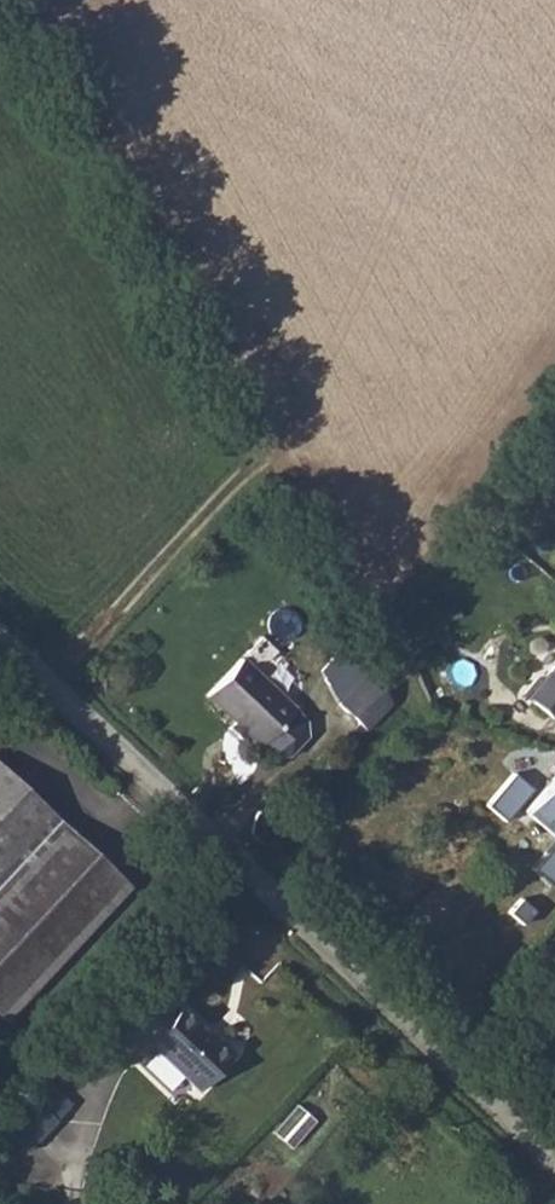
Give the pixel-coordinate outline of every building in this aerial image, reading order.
[(314,727),(248,666),(213,698),(279,762),(294,761),(315,740),(314,727)] [(545,683),(539,677),(522,697),(551,723),(554,719),(554,671),(545,683)] [(350,710),(374,737),(400,711),(390,695),(380,678),(350,710)] [(118,891),(0,776),(0,1013),(118,891)] [(521,820),(554,850),(554,784),(521,820)] [(169,1014),(153,1000),(117,1037),(141,1058),(149,1051),(197,1094),(230,1057),(214,1040),(211,1042),(174,1010),(169,1014)] [(52,1120),(27,1097),(0,1126),(24,1147),(52,1120)]
